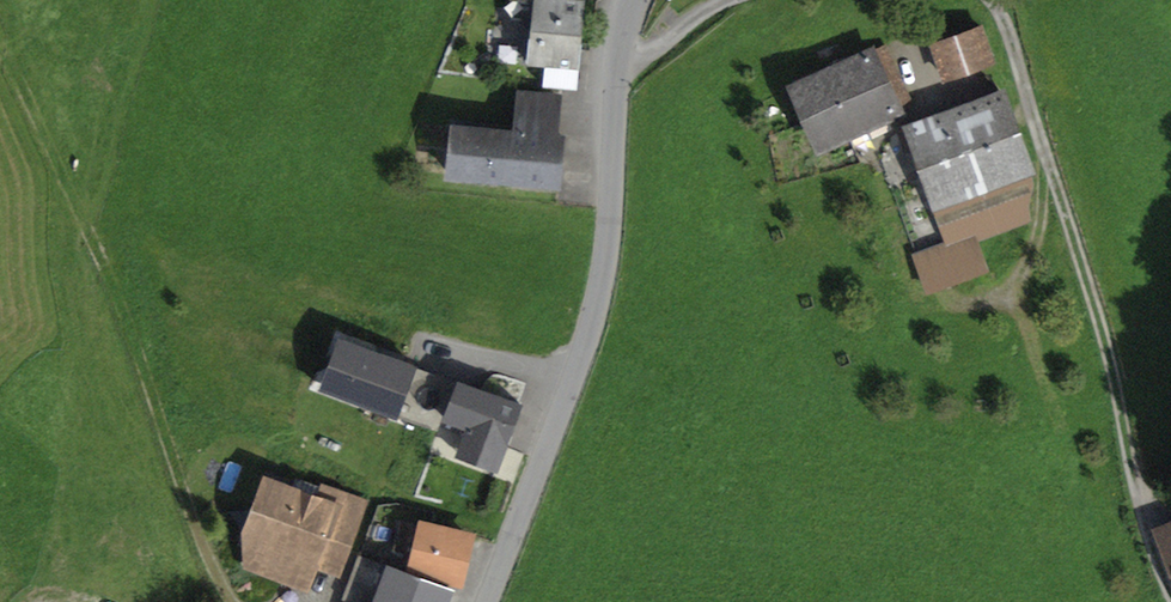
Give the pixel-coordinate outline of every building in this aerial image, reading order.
[(527,36),(525,64),(543,66),(580,69),(586,0),(510,0),(533,2),(530,36),(527,36)] [(982,23),(929,42),(943,82),(996,63),(982,23)] [(874,44),(785,84),(817,155),(906,115),(904,109),(914,105),(886,44),(876,49),(874,44)] [(580,69),(543,66),(541,87),(577,91),(580,69)] [(1003,86),(901,124),(902,127),(895,130),(899,143),(906,140),(944,242),(945,246),(975,235),(978,242),(1034,221),(1028,206),(1035,185),(1032,175),(1036,174),(1003,86)] [(513,129),(450,123),(445,179),(561,190),(566,134),(559,133),(562,93),(517,89),(513,129)] [(944,242),(911,254),(926,295),(989,272),(978,242),(975,235),(945,246),(944,242)] [(410,367),(340,341),(323,386),(394,412),(410,367)] [(459,384),(410,367),(394,412),(442,429),(446,419),(459,384)] [(518,405),(459,384),(446,419),(469,427),(459,454),(496,467),(518,405)] [(316,494),(262,474),(241,531),(243,568),(308,593),(317,568),(340,577),(369,500),(321,481),(316,494)] [(474,533),(418,519),(405,570),(461,585),(474,533)] [(1151,528),(1170,577),(1170,520),(1151,528)] [(386,566),(372,601),(450,601),(454,592),(386,566)]
